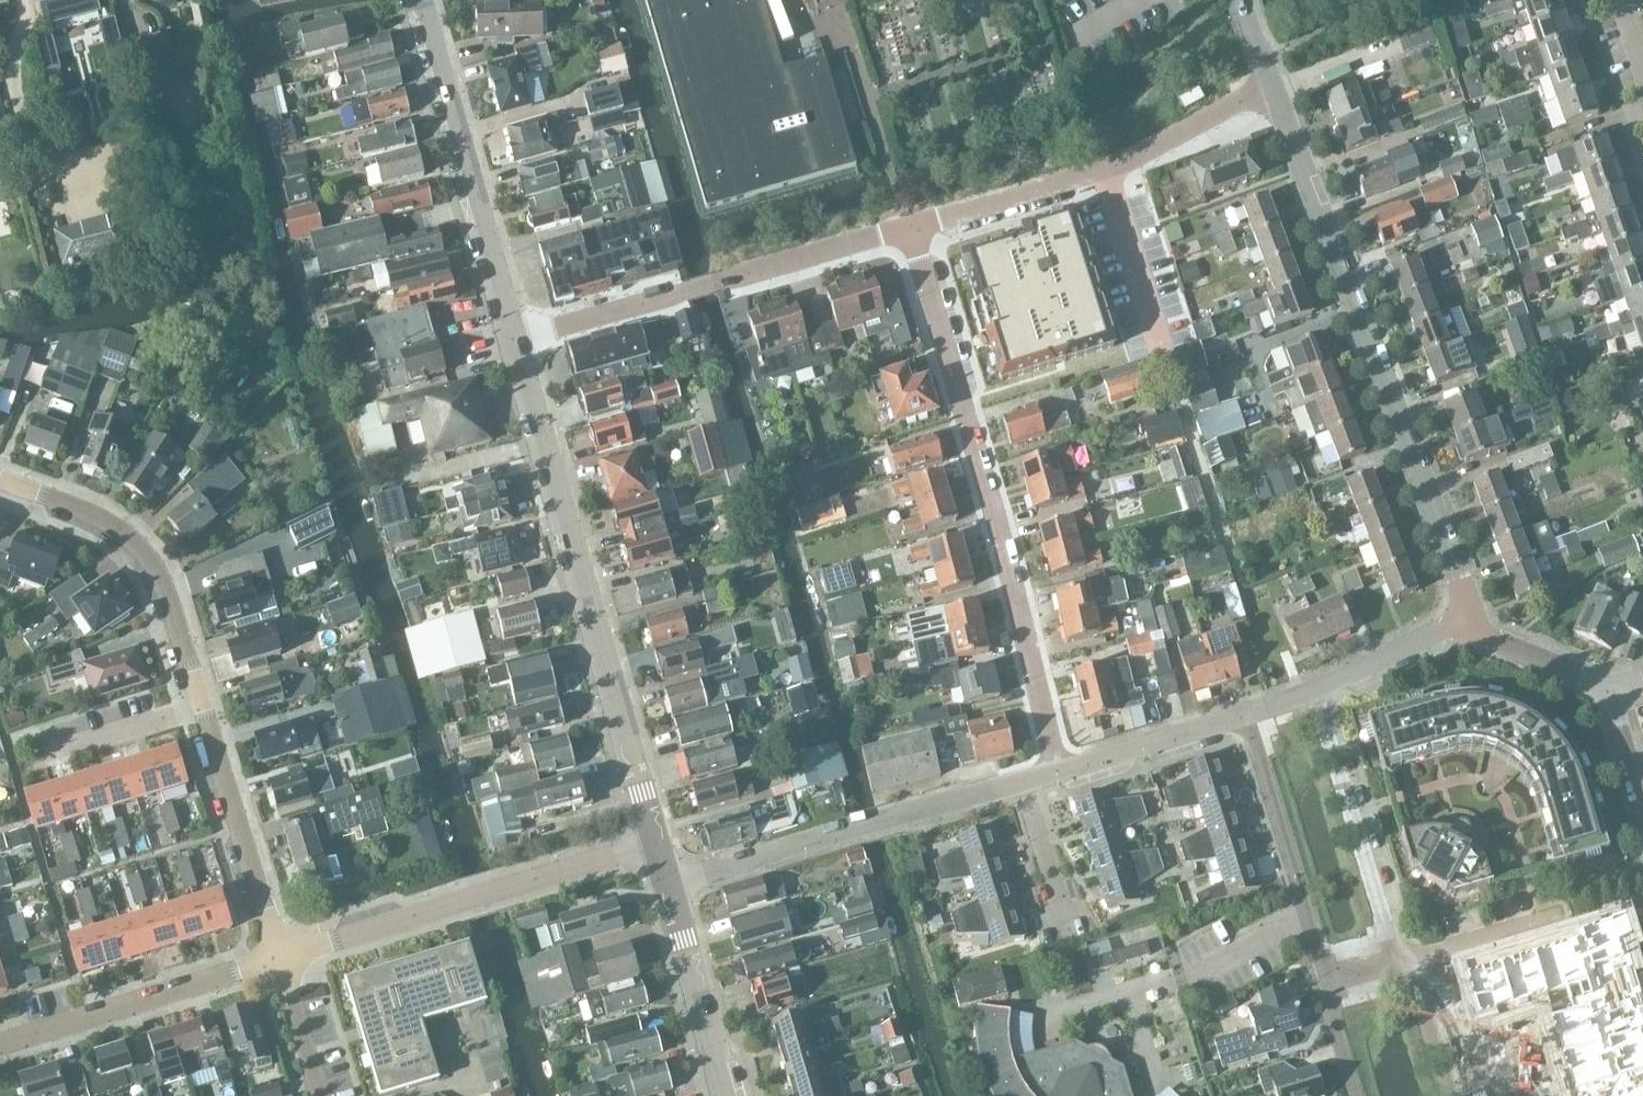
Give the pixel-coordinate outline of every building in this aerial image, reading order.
[(40,5),(43,4),(48,25),(99,11),(96,0),(39,0),(40,5)] [(705,210),(857,166),(825,57),(784,69),(764,0),(645,0),(705,210)] [(805,5),(815,2),(818,11),(851,0),(803,0),(805,5)] [(1498,3),(1502,14),(1514,10),(1515,15),(1525,11),(1529,25),(1564,14),(1563,13),(1568,11),(1564,0),(1559,2),(1559,0),(1522,0),(1521,0),(1513,3),(1512,0),(1506,0),(1498,3)] [(1498,3),(1484,8),(1486,12),(1488,19),(1502,14),(1498,3)] [(513,38),(544,37),(543,6),(479,8),(480,39),(497,39),(497,47),(513,46),(513,38)] [(1535,41),(1525,44),(1527,48),(1529,54),(1572,39),(1564,14),(1529,25),(1535,41)] [(303,40),(308,58),(348,48),(347,42),(364,38),(358,17),(301,31),(299,23),(281,27),(286,45),(303,40)] [(1436,49),(1425,20),(1376,38),(1387,67),(1436,49)] [(395,58),(390,37),(368,43),(369,46),(321,59),(326,77),(395,58)] [(1527,48),(1513,52),(1517,64),(1518,64),(1520,71),(1530,68),(1534,80),(1547,76),(1581,64),(1572,39),(1529,54),(1527,48)] [(150,41),(133,46),(149,98),(165,93),(150,41)] [(489,66),(503,115),(532,107),(524,78),(543,72),(536,48),(517,53),(518,58),(489,66)] [(597,55),(602,74),(627,67),(622,48),(597,55)] [(1513,52),(1501,56),(1503,63),(1505,69),(1517,64),(1513,52)] [(339,104),(402,87),(396,63),(343,77),(347,90),(336,93),(339,104)] [(1581,64),(1547,76),(1555,101),(1590,89),(1581,64)] [(256,82),(259,94),(282,88),(279,76),(256,82)] [(1366,81),(1326,97),(1337,126),(1367,115),(1367,114),(1368,115),(1394,105),(1389,93),(1373,99),(1366,81)] [(584,96),(590,117),(620,109),(622,116),(640,111),(632,83),(617,87),(584,96)] [(1590,89),(1555,101),(1564,126),(1598,114),(1590,89)] [(1180,100),(1185,110),(1204,99),(1199,90),(1180,100)] [(276,93),(254,98),(255,105),(259,123),(282,117),(276,93)] [(358,128),(410,115),(404,93),(352,107),(358,128)] [(1511,103),(1520,129),(1533,125),(1525,98),(1511,103)] [(1506,133),(1520,129),(1511,103),(1498,107),(1506,133)] [(1462,104),(1441,113),(1446,126),(1467,118),(1462,104)] [(1471,115),(1475,128),(1488,124),(1483,111),(1471,115)] [(1367,115),(1337,126),(1347,153),(1405,131),(1400,119),(1385,125),(1384,122),(1372,127),(1368,115),(1367,114),(1367,115)] [(562,132),(557,116),(509,129),(513,146),(512,146),(513,152),(512,154),(513,159),(517,161),(517,164),(556,153),(551,135),(562,132)] [(362,159),(417,145),(412,123),(377,132),(378,138),(358,143),(362,159)] [(268,127),(267,127),(273,150),(286,146),(281,124),(268,127)] [(1577,165),(1568,168),(1569,172),(1572,179),(1581,176),(1580,174),(1615,162),(1606,137),(1572,149),(1577,165)] [(587,146),(592,163),(618,155),(613,138),(587,146)] [(1386,154),(1388,159),(1355,171),(1366,198),(1399,186),(1398,184),(1421,176),(1410,145),(1386,154)] [(1177,187),(1163,192),(1172,216),(1204,203),(1202,197),(1258,176),(1247,146),(1191,167),(1192,169),(1173,176),(1177,187)] [(383,187),(424,176),(418,151),(376,161),(377,162),(372,164),(373,168),(378,167),(383,187)] [(1512,159),(1503,162),(1507,176),(1533,167),(1529,154),(1512,159)] [(523,184),(521,187),(522,191),(526,193),(527,197),(581,181),(589,179),(587,169),(585,162),(570,166),(567,157),(522,170),(525,179),(522,180),(523,184)] [(1440,164),(1444,178),(1466,170),(1461,157),(1440,164)] [(591,182),(602,221),(667,202),(656,161),(590,180),(591,182)] [(1615,162),(1580,174),(1581,176),(1589,199),(1623,187),(1615,162)] [(1569,172),(1556,177),(1560,189),(1574,185),(1572,179),(1569,172)] [(1556,177),(1542,181),(1544,188),(1546,194),(1560,189),(1556,177)] [(285,184),(291,210),(313,204),(306,178),(285,184)] [(1422,189),(1429,209),(1459,197),(1451,178),(1422,189)] [(376,220),(433,206),(428,185),(371,199),(376,220)] [(1594,213),(1585,216),(1587,222),(1588,226),(1597,223),(1597,224),(1632,212),(1623,187),(1589,199),(1594,213)] [(529,221),(531,227),(535,229),(536,233),(570,224),(570,223),(581,220),(575,199),(564,202),(562,195),(531,203),(533,211),(530,212),(532,218),(529,221)] [(1254,235),(1277,226),(1266,197),(1243,206),(1254,235)] [(1424,218),(1418,203),(1374,220),(1385,247),(1434,228),(1429,216),(1424,218)] [(314,209),(286,216),(292,241),(321,234),(314,209)] [(540,246),(547,271),(548,270),(549,275),(556,300),(561,303),(678,271),(677,268),(682,266),(675,240),(667,211),(597,230),(601,244),(597,245),(584,249),(580,234),(540,246)] [(1115,346),(1073,212),(1023,228),(1026,239),(1017,241),(1016,238),(962,255),(1002,382),(1056,365),(1055,361),(1063,359),(1064,362),(1115,346)] [(1587,222),(1573,227),(1575,232),(1577,238),(1579,242),(1601,235),(1606,249),(1640,237),(1632,212),(1597,224),(1597,223),(1588,226),(1587,222)] [(1480,224),(1472,227),(1480,249),(1503,241),(1494,218),(1492,219),(1480,224)] [(381,221),(311,238),(321,279),(379,264),(375,247),(387,244),(381,221)] [(1174,221),(1153,229),(1158,246),(1180,238),(1174,221)] [(1520,224),(1507,229),(1511,239),(1524,234),(1520,224)] [(80,226),(56,232),(64,264),(89,258),(80,226)] [(1248,251),(1258,247),(1265,265),(1288,256),(1277,226),(1254,235),(1243,239),(1248,251)] [(1573,227),(1559,231),(1561,236),(1563,243),(1577,238),(1575,232),(1573,227)] [(380,267),(444,251),(439,231),(387,244),(375,247),(379,264),(380,267)] [(1219,247),(1233,242),(1229,232),(1216,237),(1219,247)] [(1601,267),(1603,272),(1605,278),(1605,280),(1615,277),(1642,267),(1642,246),(1640,237),(1606,249),(1611,264),(1601,267)] [(1233,242),(1219,247),(1223,256),(1236,251),(1233,242)] [(1276,294),(1300,285),(1288,256),(1265,265),(1276,294)] [(445,257),(387,271),(392,290),(450,275),(449,272),(451,269),(449,261),(446,260),(445,257)] [(1416,258),(1392,267),(1403,296),(1408,294),(1427,287),(1416,258)] [(1465,261),(1458,264),(1462,274),(1476,269),(1472,259),(1465,261)] [(1590,276),(1594,288),(1596,292),(1618,284),(1623,299),(1642,292),(1642,267),(1615,277),(1605,280),(1605,278),(1603,272),(1590,276)] [(1476,269),(1462,274),(1465,284),(1480,279),(1476,269)] [(1590,276),(1577,280),(1579,286),(1581,292),(1594,288),(1590,276)] [(862,280),(849,284),(862,327),(866,339),(889,332),(894,349),(911,343),(899,303),(882,309),(873,278),(862,281),(862,280)] [(395,302),(398,313),(455,299),(451,280),(408,291),(410,298),(395,302)] [(820,328),(828,354),(844,349),(839,334),(862,327),(849,284),(836,288),(837,289),(826,292),(836,323),(820,328)] [(1316,311),(1310,295),(1304,297),(1300,285),(1276,294),(1255,302),(1241,307),(1245,320),(1270,312),(1276,328),(1311,315),(1310,313),(1316,311)] [(1408,294),(1403,296),(1414,326),(1421,323),(1438,317),(1427,287),(1408,294)] [(1251,291),(1237,296),(1241,307),(1255,302),(1251,291)] [(1618,317),(1620,323),(1621,323),(1623,327),(1632,324),(1642,320),(1642,292),(1623,299),(1628,313),(1618,317)] [(771,308),(792,374),(831,362),(828,354),(820,328),(804,333),(795,302),(784,306),(784,304),(771,308)] [(326,313),(331,329),(356,322),(351,306),(326,313)] [(755,383),(768,379),(772,380),(792,374),(771,308),(758,312),(759,314),(748,317),(758,347),(745,351),(755,383)] [(357,352),(361,367),(379,362),(435,347),(424,309),(368,324),(374,347),(357,352)] [(692,312),(675,317),(682,343),(699,338),(692,312)] [(1415,328),(1413,331),(1416,339),(1420,339),(1425,355),(1449,346),(1462,341),(1451,312),(1438,316),(1438,317),(1421,323),(1414,326),(1415,328)] [(1608,327),(1612,338),(1625,334),(1626,336),(1635,333),(1640,348),(1632,351),(1636,363),(1642,361),(1642,320),(1632,324),(1623,327),(1621,323),(1620,323),(1608,327)] [(576,344),(571,353),(582,392),(643,374),(653,371),(640,326),(576,344)] [(1499,327),(1484,332),(1487,341),(1502,336),(1499,327)] [(1608,327),(1595,332),(1597,338),(1599,342),(1612,338),(1608,327)] [(60,343),(42,389),(83,405),(94,377),(95,377),(98,369),(106,348),(111,333),(112,330),(63,336),(60,343)] [(111,333),(106,348),(131,357),(137,343),(111,333)] [(1294,344),(1282,348),(1290,369),(1294,378),(1331,364),(1326,349),(1329,348),(1331,344),(1328,336),(1324,335),(1321,336),(1320,335),(1294,344)] [(1449,346),(1425,355),(1437,384),(1460,375),(1472,371),(1475,370),(1464,340),(1462,341),(1449,346)] [(1207,367),(1200,344),(1199,344),(1174,352),(1181,375),(1207,367)] [(1536,344),(1514,351),(1518,363),(1541,356),(1536,344)] [(379,362),(387,393),(411,386),(411,387),(427,382),(426,378),(445,373),(438,346),(435,347),(379,362)] [(12,359),(1,390),(17,395),(31,352),(20,348),(16,360),(12,359)] [(1331,364),(1294,378),(1305,408),(1342,394),(1331,364)] [(1207,369),(1181,377),(1186,390),(1211,382),(1207,369)] [(1290,369),(1268,377),(1272,386),(1286,381),(1294,378),(1290,369)] [(911,386),(906,371),(870,382),(876,400),(888,397),(896,425),(936,413),(926,381),(911,386)] [(1142,372),(1105,383),(1111,404),(1148,393),(1142,372)] [(643,374),(582,392),(589,419),(626,408),(623,397),(629,396),(634,414),(682,401),(676,382),(647,390),(643,374)] [(492,442),(476,380),(354,411),(367,460),(395,452),(389,427),(420,419),(430,458),(492,442)] [(1286,381),(1272,386),(1275,396),(1290,391),(1286,381)] [(1211,382),(1186,390),(1194,414),(1219,406),(1211,382)] [(1342,394),(1305,408),(1316,437),(1327,433),(1353,423),(1342,394)] [(1445,406),(1456,435),(1485,423),(1474,395),(1445,406)] [(1525,395),(1511,400),(1515,412),(1529,407),(1525,395)] [(1236,402),(1195,416),(1204,443),(1245,429),(1236,402)] [(1004,420),(1012,447),(1071,429),(1067,415),(1041,423),(1036,406),(1025,409),(1026,413),(1004,420)] [(1464,432),(1456,435),(1460,446),(1456,447),(1462,461),(1465,460),(1467,463),(1496,452),(1509,447),(1503,429),(1533,418),(1529,408),(1529,407),(1515,412),(1485,423),(1464,432)] [(38,420),(27,448),(56,458),(66,430),(65,430),(70,417),(51,411),(47,423),(38,420)] [(1175,413),(1154,419),(1150,420),(1158,444),(1182,436),(1175,413)] [(592,432),(589,434),(592,442),(595,442),(599,455),(646,442),(642,430),(637,414),(591,427),(592,432)] [(84,469),(108,478),(115,459),(122,461),(133,428),(96,415),(90,433),(96,436),(84,469)] [(208,420),(189,450),(208,462),(233,437),(216,425),(209,421),(208,420)] [(1327,433),(1316,437),(1321,451),(1332,446),(1339,463),(1364,453),(1353,423),(1327,433)] [(688,435),(701,480),(729,472),(716,427),(706,430),(688,435)] [(1300,431),(1288,435),(1292,446),(1308,440),(1304,429),(1300,431)] [(185,456),(154,436),(123,485),(136,493),(135,495),(143,501),(145,499),(148,501),(158,486),(163,490),(185,456)] [(934,436),(890,450),(898,475),(942,462),(938,449),(941,446),(939,440),(935,439),(934,436)] [(1292,446),(1296,455),(1311,449),(1308,440),(1292,446)] [(1507,460),(1512,473),(1553,458),(1548,444),(1507,460)] [(1184,446),(1169,451),(1179,481),(1194,477),(1184,446)] [(1072,450),(1021,464),(1028,488),(1061,479),(1078,474),(1075,461),(1072,450)] [(636,454),(602,464),(608,487),(607,491),(609,497),(612,499),(613,503),(647,493),(636,454)] [(243,479),(226,458),(190,487),(198,497),(169,521),(178,532),(174,534),(184,546),(217,520),(207,508),(243,479)] [(912,493),(916,506),(948,497),(941,473),(891,487),(895,498),(912,493)] [(1473,482),(1485,513),(1503,506),(1510,503),(1511,503),(1517,501),(1519,500),(1521,499),(1514,481),(1510,482),(1507,474),(1500,476),(1499,473),(1473,482)] [(1372,475),(1348,484),(1359,513),(1383,504),(1372,475)] [(1554,475),(1540,481),(1543,491),(1558,485),(1554,475)] [(461,511),(506,500),(501,478),(455,490),(458,500),(446,503),(449,514),(461,511)] [(1061,479),(1028,488),(1035,512),(1085,498),(1082,487),(1064,492),(1061,479)] [(1313,485),(1315,495),(1336,490),(1334,480),(1313,485)] [(1558,485),(1543,491),(1547,500),(1562,495),(1558,485)] [(406,507),(402,491),(374,498),(378,514),(406,507)] [(1113,499),(1118,519),(1145,512),(1140,492),(1113,499)] [(626,533),(629,543),(667,533),(699,524),(694,509),(674,515),(675,517),(663,520),(656,495),(614,507),(621,534),(626,533)] [(1208,510),(1203,496),(1186,502),(1190,515),(1208,510)] [(948,497),(916,506),(920,519),(902,524),(906,536),(956,521),(948,497)] [(1510,503),(1485,513),(1496,542),(1522,532),(1515,515),(1525,511),(1521,499),(1519,500),(1517,501),(1511,503),(1510,503)] [(512,522),(506,500),(461,511),(466,533),(512,522)] [(829,500),(796,511),(802,528),(835,517),(829,500)] [(1359,513),(1360,516),(1351,519),(1355,530),(1364,527),(1370,543),(1394,534),(1383,504),(1359,513)] [(1334,510),(1319,516),(1323,526),(1338,520),(1334,510)] [(1040,529),(1046,553),(1078,545),(1075,533),(1093,528),(1090,516),(1040,529)] [(1338,520),(1323,526),(1327,535),(1341,530),(1338,520)] [(514,528),(450,543),(453,557),(478,551),(483,575),(523,565),(514,528)] [(1522,532),(1496,542),(1507,572),(1533,562),(1546,557),(1558,553),(1553,538),(1540,543),(1534,528),(1522,532)] [(626,548),(624,551),(626,557),(629,559),(632,571),(675,558),(667,533),(629,543),(625,545),(626,548)] [(1576,533),(1561,538),(1565,548),(1580,543),(1576,533)] [(1370,543),(1381,572),(1405,563),(1394,534),(1370,543)] [(42,537),(40,542),(20,535),(12,558),(0,554),(0,586),(9,590),(13,577),(45,589),(50,576),(54,578),(59,566),(63,568),(71,548),(42,537)] [(1633,537),(1598,550),(1605,569),(1640,555),(1633,537)] [(931,557),(934,571),(967,563),(961,538),(910,551),(913,562),(931,557)] [(1580,543),(1565,548),(1569,559),(1584,553),(1580,543)] [(448,545),(433,548),(437,565),(452,562),(448,545)] [(1078,545),(1046,553),(1053,577),(1102,564),(1099,553),(1082,558),(1078,545)] [(221,568),(226,587),(212,591),(216,608),(214,609),(212,613),(214,622),(218,624),(221,623),(222,627),(260,615),(255,600),(274,595),(262,556),(227,566),(221,568)] [(1533,562),(1507,572),(1518,601),(1543,591),(1533,562)] [(967,563),(934,571),(937,583),(920,588),(923,600),(973,587),(967,563)] [(1405,563),(1381,572),(1392,601),(1416,592),(1405,563)] [(686,568),(635,582),(639,594),(637,598),(639,602),(641,604),(643,609),(694,595),(686,568)] [(1343,574),(1346,583),(1359,579),(1356,569),(1343,574)] [(525,572),(498,579),(504,601),(530,594),(525,572)] [(1299,582),(1304,594),(1314,590),(1309,577),(1299,582)] [(79,578),(51,597),(68,621),(81,612),(96,635),(110,625),(112,629),(129,617),(127,614),(131,611),(123,600),(126,598),(119,587),(116,589),(108,578),(88,592),(79,578)] [(1056,594),(1062,619),(1096,611),(1128,604),(1124,582),(1119,579),(1089,586),(1089,587),(1056,594)] [(1346,583),(1349,593),(1363,588),(1359,579),(1346,583)] [(417,580),(396,587),(402,604),(423,597),(417,580)] [(1294,599),(1304,594),(1299,582),(1289,586),(1294,599)] [(703,595),(709,616),(730,610),(724,589),(703,595)] [(1574,632),(1612,650),(1612,649),(1622,627),(1640,636),(1642,628),(1642,603),(1624,594),(1617,609),(1591,597),(1575,632),(1574,632)] [(9,620),(25,645),(55,625),(39,600),(9,620)] [(1339,600),(1312,613),(1325,643),(1353,631),(1339,600)] [(977,603),(927,615),(929,627),(948,623),(951,636),(983,628),(977,603)] [(488,644),(491,656),(517,650),(514,639),(539,633),(532,604),(496,612),(503,640),(488,644)] [(1165,642),(1181,637),(1171,605),(1154,610),(1161,632),(1165,642)] [(696,607),(646,621),(649,633),(648,639),(652,643),(653,647),(689,636),(685,622),(699,618),(696,607)] [(792,623),(788,610),(773,615),(777,627),(792,623)] [(1096,611),(1062,619),(1067,643),(1118,632),(1116,621),(1098,625),(1096,611)] [(473,613),(418,628),(430,676),(486,661),(473,613)] [(1325,643),(1312,613),(1284,625),(1297,655),(1325,643)] [(241,642),(228,646),(235,669),(248,665),(250,673),(268,668),(266,660),(281,655),(270,622),(237,632),(241,642)] [(1225,631),(1202,638),(1217,688),(1242,680),(1233,651),(1244,647),(1238,627),(1225,631)] [(983,628),(951,636),(932,640),(933,642),(924,645),(921,649),(924,664),(928,666),(989,653),(983,628)] [(734,631),(656,652),(663,680),(705,668),(705,667),(709,666),(713,652),(738,645),(734,631)] [(1126,640),(1130,658),(1166,649),(1165,642),(1161,632),(1126,640)] [(1183,664),(1192,695),(1217,688),(1202,638),(1179,646),(1184,664),(1183,664)] [(87,665),(81,652),(46,666),(52,688),(87,677),(94,699),(147,682),(137,649),(87,665)] [(359,655),(368,687),(383,683),(386,682),(377,649),(359,655)] [(506,667),(488,671),(492,688),(511,684),(516,708),(555,698),(545,656),(506,666),(506,667)] [(838,662),(843,684),(866,679),(861,657),(838,662)] [(699,682),(667,691),(674,718),(709,708),(745,697),(742,685),(757,680),(751,658),(702,672),(705,684),(700,685),(699,682)] [(1127,660),(1074,673),(1080,697),(1133,684),(1127,660)] [(241,689),(249,714),(307,696),(311,693),(314,689),(315,685),(312,677),(309,674),(304,672),(299,673),(296,661),(271,668),(274,678),(241,689)] [(943,693),(960,689),(964,705),(1000,696),(993,669),(961,676),(959,668),(929,675),(932,689),(942,686),(943,693)] [(1174,673),(1156,677),(1162,698),(1179,694),(1174,673)] [(368,687),(332,698),(347,748),(399,733),(383,683),(368,687)] [(813,684),(787,692),(795,719),(821,712),(813,684)] [(1133,684),(1080,697),(1086,722),(1119,714),(1118,713),(1121,712),(1145,707),(1141,690),(1135,692),(1133,684)] [(1512,711),(1517,703),(1507,699),(1496,696),(1485,695),(1475,694),(1464,694),(1453,695),(1442,696),(1432,699),(1368,718),(1381,765),(1445,746),(1453,744),(1460,743),(1468,743),(1476,743),(1483,744),(1490,746),(1498,749),(1513,757),(1518,761),(1523,765),(1528,770),(1532,775),(1536,781),(1539,787),(1542,793),(1544,800),(1563,864),(1609,850),(1591,786),(1587,775),(1583,765),(1578,756),(1572,747),(1565,738),(1558,730),(1550,723),(1541,717),(1537,725),(1512,711)] [(506,715),(510,731),(519,728),(521,737),(564,726),(563,722),(565,718),(563,711),(560,709),(558,702),(524,712),(523,710),(506,715)] [(675,733),(679,735),(683,748),(733,734),(726,707),(675,721),(676,725),(674,729),(675,733)] [(1135,728),(1148,723),(1143,709),(1130,714),(1135,728)] [(914,730),(950,722),(948,712),(929,716),(928,711),(911,715),(914,730)] [(966,718),(942,724),(945,737),(953,735),(960,766),(1012,754),(1010,748),(1013,746),(1012,739),(1008,738),(1003,717),(968,726),(966,718)] [(259,763),(264,762),(264,764),(298,754),(300,760),(323,753),(313,721),(256,738),(260,750),(256,753),(259,763)] [(931,733),(862,750),(872,792),(940,775),(931,733)] [(462,742),(466,759),(491,752),(488,736),(462,742)] [(684,753),(691,779),(738,766),(735,754),(749,750),(745,736),(684,753)] [(496,772),(497,774),(502,794),(541,785),(539,777),(575,768),(567,737),(523,748),(527,765),(496,772)] [(177,750),(152,758),(163,794),(188,786),(177,750)] [(786,760),(796,793),(821,786),(811,752),(786,760)] [(1163,791),(1166,800),(1226,781),(1218,755),(1188,764),(1191,776),(1163,791)] [(152,758),(127,766),(137,801),(163,794),(152,758)] [(127,766),(101,774),(112,809),(114,809),(137,801),(127,766)] [(293,777),(270,784),(278,811),(324,796),(328,795),(324,783),(323,783),(319,770),(304,775),(302,771),(292,774),(293,777)] [(101,774),(76,782),(87,817),(102,812),(106,825),(109,824),(117,821),(114,809),(112,809),(101,774)] [(502,794),(497,774),(471,780),(476,801),(502,794)] [(693,787),(701,812),(755,796),(751,785),(735,789),(731,775),(693,787)] [(525,791),(482,802),(491,840),(523,832),(520,820),(573,806),(575,811),(576,811),(576,809),(592,805),(585,785),(582,786),(580,779),(584,778),(584,777),(580,778),(525,792),(525,791)] [(1201,806),(1204,817),(1235,808),(1226,781),(1166,800),(1169,810),(1201,806)] [(76,782),(51,789),(62,825),(87,817),(76,782)] [(807,794),(813,813),(838,805),(832,786),(807,794)] [(328,795),(324,796),(327,805),(356,796),(353,787),(336,793),(328,795)] [(51,789),(26,797),(37,833),(51,828),(55,840),(60,839),(66,837),(62,825),(51,789)] [(308,811),(311,823),(315,835),(327,832),(328,837),(386,819),(377,790),(356,796),(327,805),(308,811)] [(1075,799),(1084,827),(1143,807),(1140,798),(1109,802),(1105,790),(1075,799)] [(784,798),(747,808),(748,809),(704,821),(712,851),(757,838),(754,829),(789,819),(784,798)] [(166,806),(159,808),(163,821),(176,818),(172,805),(166,806)] [(1084,827),(1092,854),(1123,844),(1118,831),(1147,817),(1143,807),(1084,827)] [(1372,808),(1373,830),(1390,829),(1390,807),(1372,808)] [(1179,843),(1182,853),(1243,834),(1235,808),(1204,817),(1208,828),(1179,843)] [(176,818),(163,821),(167,835),(180,831),(176,818)] [(117,821),(109,824),(114,837),(126,833),(122,820),(117,821)] [(311,823),(284,831),(297,872),(300,871),(307,890),(343,879),(337,858),(323,862),(315,835),(311,823)] [(1415,873),(1454,894),(1454,895),(1494,884),(1493,882),(1492,883),(1487,867),(1486,863),(1484,859),(1482,855),(1479,851),(1477,847),(1473,844),(1470,841),(1466,839),(1469,834),(1470,832),(1470,831),(1470,829),(1469,827),(1468,826),(1467,825),(1466,824),(1463,824),(1461,824),(1459,825),(1458,826),(1454,832),(1450,831),(1445,829),(1440,829),(1434,828),(1429,829),(1424,829),(1419,830),(1403,835),(1403,833),(1402,834),(1413,873),(1415,873)] [(935,862),(938,872),(998,853),(990,826),(959,835),(963,847),(935,862)] [(126,833),(114,837),(118,850),(130,846),(126,833)] [(1217,859),(1220,870),(1251,861),(1243,834),(1182,853),(1185,862),(1217,859)] [(8,848),(4,835),(0,836),(0,851),(8,848)] [(66,837),(60,839),(64,852),(76,848),(72,835),(66,837)] [(1092,854),(1100,879),(1160,860),(1157,851),(1126,855),(1123,844),(1092,854)] [(76,848),(64,852),(67,864),(80,861),(76,848)] [(972,877),(976,889),(1006,879),(998,853),(938,872),(941,881),(972,877)] [(906,863),(913,885),(926,881),(919,859),(906,863)] [(10,874),(6,860),(0,862),(0,877),(10,874)] [(176,863),(180,877),(193,873),(189,860),(176,863)] [(1160,860),(1100,879),(1109,909),(1140,900),(1136,888),(1163,870),(1160,860)] [(1251,861),(1220,870),(1224,881),(1196,896),(1199,906),(1259,888),(1251,861)] [(193,873),(180,877),(184,890),(197,886),(193,873)] [(0,877),(0,888),(13,884),(10,874),(0,877)] [(131,892),(144,888),(139,874),(127,879),(131,892)] [(724,890),(731,914),(787,898),(782,881),(763,887),(761,879),(724,890)] [(951,915),(954,924),(1014,906),(1006,879),(976,889),(979,900),(951,915)] [(148,902),(144,888),(131,892),(135,906),(148,902)] [(93,903),(88,889),(76,893),(81,907),(93,903)] [(221,893),(195,901),(206,937),(232,929),(221,893)] [(869,898),(844,905),(849,922),(874,915),(869,898)] [(195,901),(170,909),(181,944),(206,937),(195,901)] [(616,902),(561,918),(563,923),(548,927),(555,950),(569,946),(570,946),(625,930),(616,902)] [(98,916),(93,903),(81,907),(86,920),(98,916)] [(783,905),(732,921),(737,937),(734,940),(736,949),(740,950),(742,954),(793,939),(783,905)] [(1014,906),(954,924),(957,934),(990,933),(994,947),(1024,937),(1014,906)] [(170,909),(145,916),(156,952),(181,944),(170,909)] [(937,909),(922,915),(927,929),(942,923),(937,909)] [(518,918),(522,933),(550,924),(545,910),(518,918)] [(23,916),(10,920),(13,931),(26,927),(23,916)] [(145,916),(120,924),(131,960),(156,952),(145,916)] [(1463,970),(1478,1020),(1559,996),(1565,1017),(1550,1022),(1556,1041),(1548,1043),(1554,1061),(1561,1058),(1566,1077),(1559,1079),(1564,1095),(1642,1095),(1642,975),(1636,977),(1635,976),(1627,948),(1625,942),(1632,940),(1625,916),(1608,922),(1609,926),(1463,970)] [(874,917),(840,927),(845,941),(879,930),(874,917)] [(120,924),(95,932),(106,968),(131,960),(120,924)] [(26,927),(13,931),(16,942),(30,938),(26,927)] [(95,932),(69,940),(80,975),(106,968),(95,932)] [(347,981),(368,1050),(378,1056),(380,1064),(372,1066),(373,1070),(381,1067),(383,1075),(378,1086),(381,1095),(385,1095),(434,1081),(414,1016),(486,994),(470,943),(467,944),(467,945),(457,948),(453,957),(445,959),(443,953),(439,954),(442,960),(434,963),(425,958),(415,961),(415,960),(411,961),(411,962),(402,965),(397,974),(390,977),(387,969),(384,970),(386,978),(377,980),(367,975),(347,981)] [(1146,943),(1135,947),(1138,959),(1150,955),(1146,943)] [(743,960),(749,982),(797,968),(796,966),(809,962),(811,957),(809,948),(803,944),(791,948),(790,946),(743,960)] [(577,946),(527,961),(542,1008),(639,979),(630,947),(595,958),(601,978),(588,982),(577,946)] [(1115,953),(1091,961),(1095,973),(1119,965),(1115,953)] [(0,964),(0,994),(8,991),(8,989),(14,987),(11,978),(5,980),(0,964)] [(952,981),(959,1006),(1008,994),(1001,968),(952,981)] [(25,974),(29,986),(43,981),(39,970),(25,974)] [(809,978),(814,997),(840,990),(835,971),(809,978)] [(751,986),(760,1015),(778,1010),(777,1007),(794,1002),(786,976),(751,986)] [(589,998),(596,1022),(647,1007),(640,983),(589,998)] [(1253,1028),(1214,1040),(1222,1067),(1288,1047),(1284,1034),(1303,1028),(1294,996),(1287,998),(1283,987),(1259,995),(1262,1005),(1248,1010),(1253,1028)] [(976,1040),(977,1054),(981,1071),(987,1088),(992,1095),(1131,1095),(1123,1067),(1112,1062),(1110,1059),(1109,1055),(1104,1051),(1099,1049),(1095,1048),(1092,1047),(1087,1048),(1075,1042),(1035,1054),(1035,1053),(1032,1039),(1032,1033),(1033,1016),(1010,1011),(977,1006),(975,1024),(976,1040)] [(237,1051),(251,1047),(257,1063),(271,1059),(258,1018),(252,1021),(248,1009),(226,1016),(237,1051)] [(772,1023),(780,1048),(827,1035),(824,1024),(809,1028),(804,1013),(772,1023)] [(637,1018),(584,1033),(588,1046),(641,1031),(637,1018)] [(899,1021),(882,1026),(887,1044),(904,1039),(899,1021)] [(174,1032),(187,1072),(188,1077),(209,1071),(215,1069),(221,1088),(235,1084),(227,1060),(219,1032),(204,1036),(201,1024),(174,1032)] [(603,1067),(591,1070),(595,1084),(611,1079),(618,1078),(615,1067),(661,1054),(654,1030),(597,1046),(603,1067)] [(156,1064),(140,1069),(145,1083),(148,1093),(160,1089),(188,1081),(185,1072),(187,1072),(174,1032),(148,1039),(156,1064)] [(780,1048),(787,1074),(820,1065),(816,1052),(830,1048),(827,1035),(780,1048)] [(89,1075),(95,1095),(98,1095),(128,1087),(129,1088),(145,1083),(140,1069),(132,1071),(124,1047),(96,1055),(100,1071),(89,1075)] [(1277,1095),(1325,1095),(1316,1065),(1286,1074),(1283,1063),(1257,1070),(1264,1095),(1275,1092),(1277,1095)] [(611,1079),(614,1090),(626,1087),(629,1095),(652,1095),(672,1090),(664,1064),(618,1078),(611,1079)] [(26,1095),(66,1095),(87,1089),(80,1065),(58,1072),(57,1067),(21,1077),(26,1095)] [(794,1095),(807,1095),(842,1086),(838,1074),(824,1078),(820,1065),(787,1074),(794,1095)] [(279,1085),(251,1094),(251,1095),(283,1095),(279,1085)] [(842,1086),(807,1095),(844,1095),(842,1086)] [(1168,1087),(1159,1095),(1158,1095),(1177,1095),(1168,1087)]
